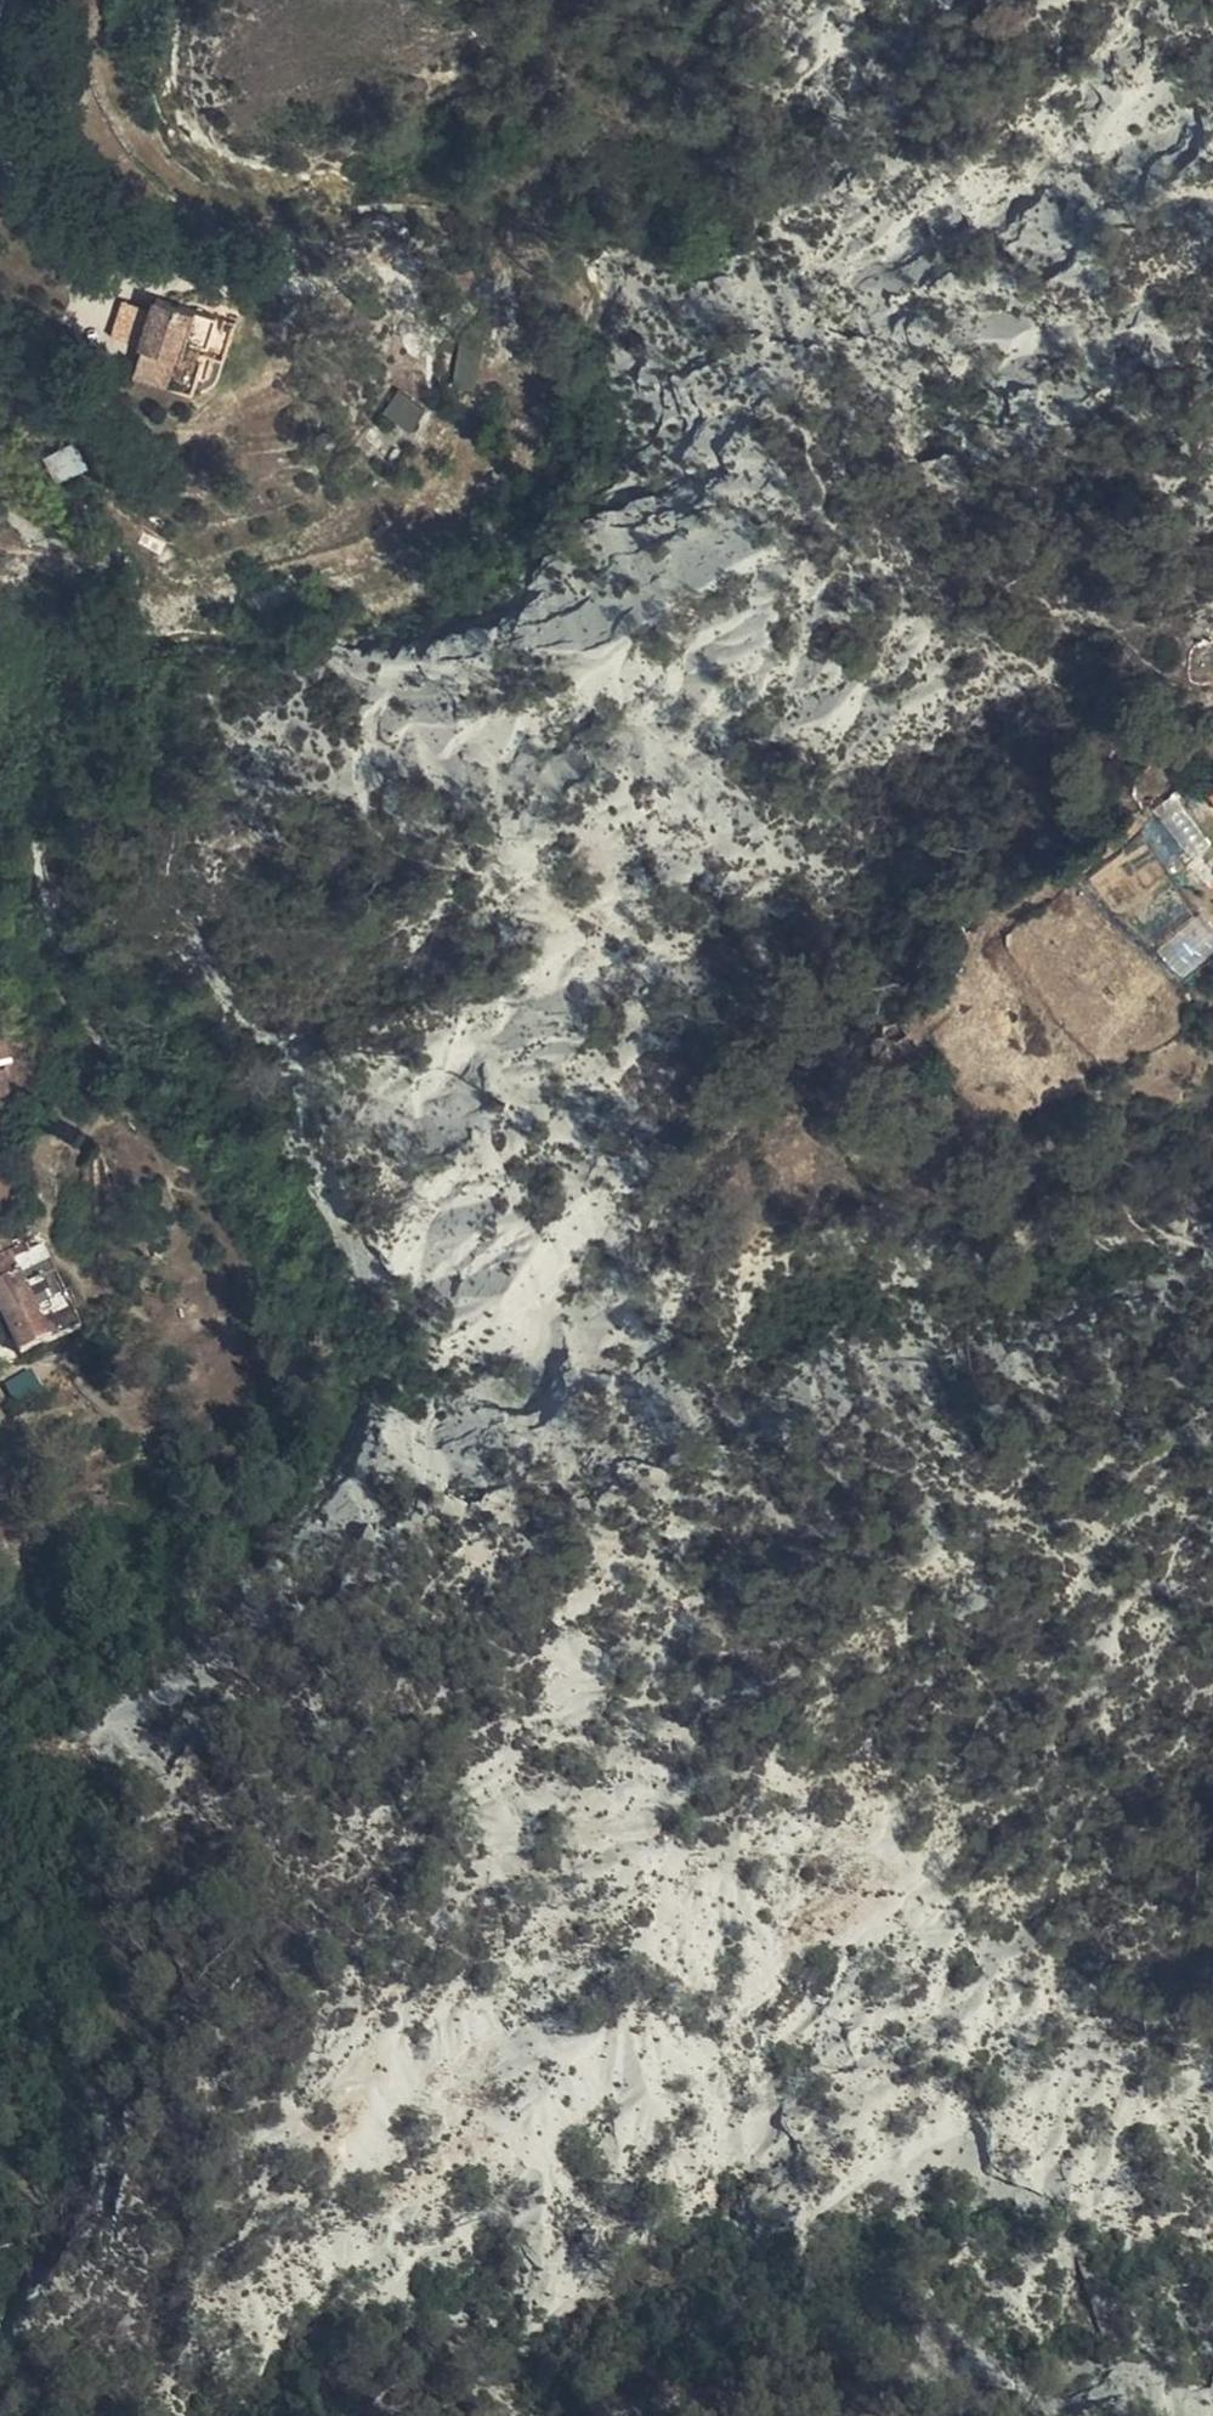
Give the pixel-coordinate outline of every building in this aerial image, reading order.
[(156,304),(146,340),(139,368),(163,376),(170,348),(184,352),(189,353),(192,338),(211,343),(220,311),(160,293),(156,304)] [(118,332),(146,340),(156,304),(129,296),(118,332)] [(365,383),(382,393),(401,356),(384,347),(365,383)] [(170,348),(163,376),(175,379),(184,352),(170,348)] [(384,414),(409,432),(426,410),(400,391),(384,414)] [(56,485),(86,468),(72,443),(42,460),(56,485)] [(1149,852),(1180,837),(1168,810),(1136,825),(1149,852)] [(26,1256),(0,1267),(0,1281),(32,1354),(91,1326),(78,1295),(61,1301),(55,1292),(43,1296),(26,1256)]
